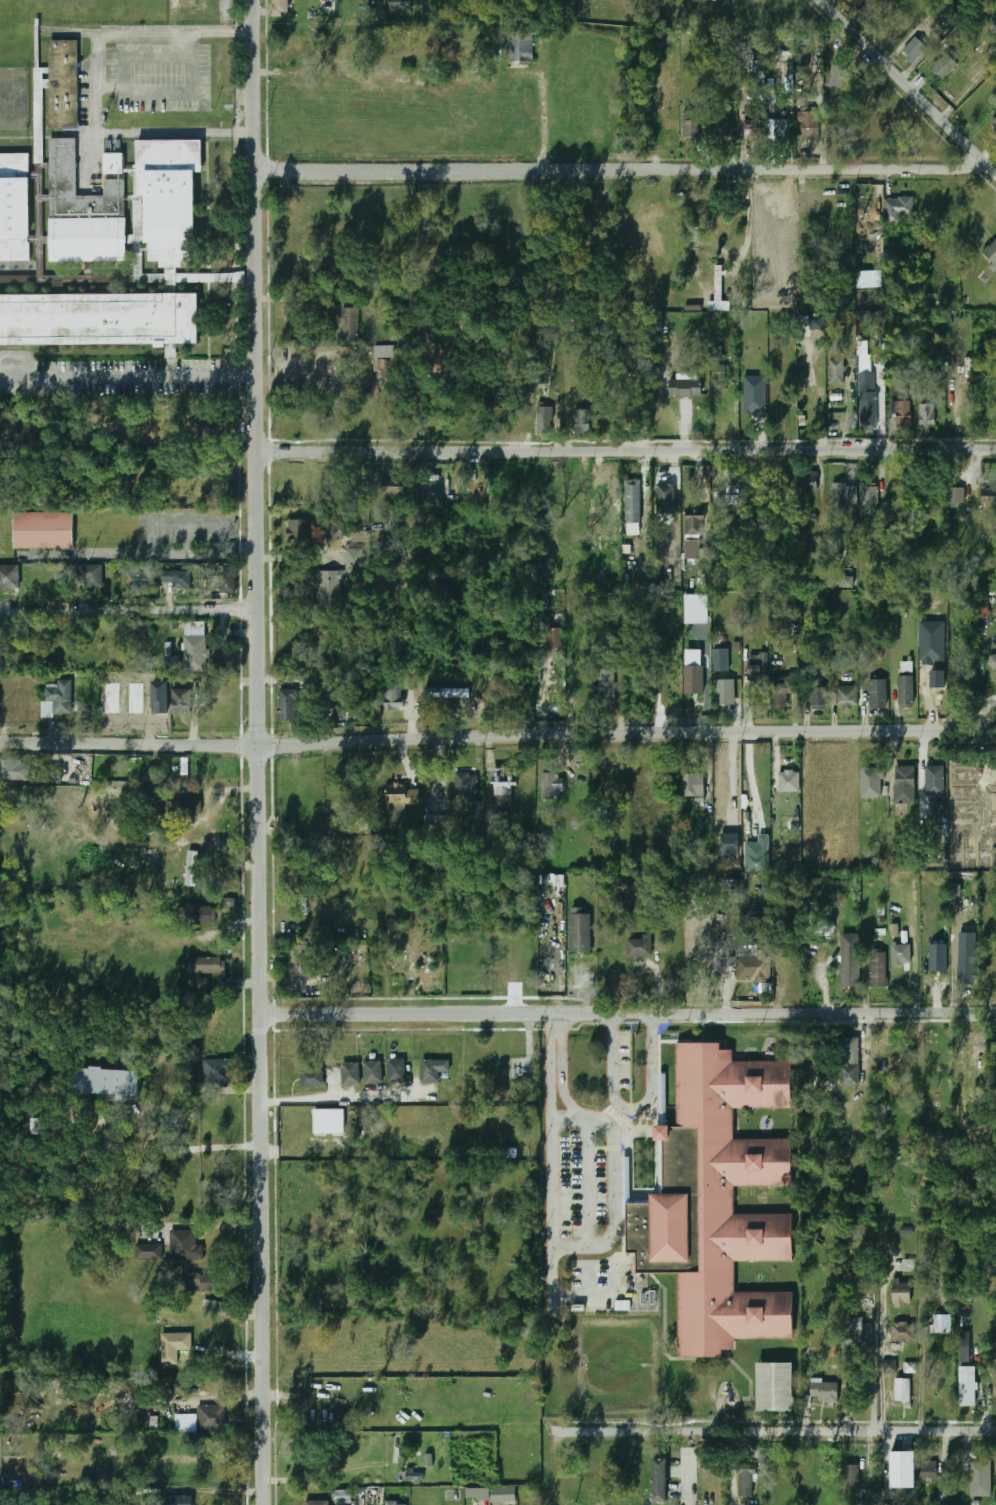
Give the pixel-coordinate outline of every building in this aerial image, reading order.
[(287,0),(270,0),(270,16),(287,16),(287,0)] [(410,0),(388,0),(388,12),(410,12),(410,0)] [(506,22),(506,63),(532,63),(532,34),(543,34),(543,22),(506,22)] [(798,45),(812,44),(812,35),(797,35),(798,45)] [(912,63),(926,45),(914,36),(900,53),(912,63)] [(78,127),(50,127),(49,40),(78,39),(78,127)] [(958,65),(948,54),(932,69),(943,79),(958,65)] [(841,88),(848,62),(834,58),(827,85),(841,88)] [(763,81),(762,61),(753,62),(753,81),(763,81)] [(36,151),(44,151),(43,84),(44,84),(44,69),(34,69),(36,151)] [(682,111),(682,140),(701,140),(701,111),(682,111)] [(801,140),(819,140),(819,112),(801,112),(801,140)] [(712,139),(729,139),(729,117),(712,117),(712,139)] [(761,140),(761,120),(744,120),(744,141),(761,140)] [(789,120),(777,120),(777,139),(789,139),(789,120)] [(126,260),(50,260),(49,138),(76,137),(76,195),(103,194),(103,152),(124,153),(126,260)] [(181,267),(159,266),(159,260),(149,260),(148,242),(145,242),(144,195),(137,195),(136,139),(202,140),(202,171),(194,171),(195,241),(191,241),(191,259),(181,260),(181,267)] [(29,258),(0,259),(0,154),(29,154),(29,258)] [(883,224),(900,224),(900,215),(912,215),(912,197),(883,197),(883,224)] [(995,266),(995,240),(983,254),(995,266)] [(722,301),(722,266),(714,266),(714,301),(722,301)] [(198,342),(0,344),(0,295),(197,293),(198,342)] [(358,308),(341,308),(341,330),(358,330),(358,308)] [(824,330),(823,316),(798,317),(798,330),(824,330)] [(830,383),(845,384),(845,360),(830,360),(830,383)] [(726,379),(726,367),(712,367),(712,379),(726,379)] [(859,373),(860,429),(877,429),(876,373),(859,373)] [(767,376),(744,375),(744,415),(767,416),(767,376)] [(702,380),(669,380),(669,396),(702,396),(702,380)] [(910,402),(890,402),(890,428),(910,428),(910,402)] [(918,404),(918,428),(934,428),(934,404),(918,404)] [(537,432),(552,432),(553,406),(538,405),(537,432)] [(574,437),(589,437),(589,410),(574,410),(574,437)] [(817,491),(817,474),(801,474),(801,491),(817,491)] [(401,497),(401,478),(382,478),(382,497),(401,497)] [(860,510),(877,510),(877,483),(860,483),(860,510)] [(832,484),(832,523),(851,523),(851,484),(832,484)] [(640,485),(624,485),(624,523),(640,523),(640,485)] [(673,485),(656,485),(656,517),(673,517),(673,485)] [(965,487),(949,488),(949,508),(958,507),(958,503),(966,502),(965,487)] [(982,489),(982,504),(995,504),(995,489),(982,489)] [(14,549),(73,549),(73,512),(14,512),(14,549)] [(684,540),(705,540),(705,516),(684,516),(684,540)] [(287,542),(311,542),(311,520),(287,520),(287,542)] [(343,538),(343,522),(322,522),(322,538),(343,538)] [(15,588),(15,565),(0,565),(0,588),(15,588)] [(75,591),(102,591),(102,565),(75,565),(75,591)] [(235,566),(219,566),(219,594),(235,594),(235,566)] [(171,581),(171,591),(190,591),(190,571),(160,571),(160,581),(171,581)] [(319,571),(349,571),(349,601),(319,601),(319,571)] [(144,572),(126,572),(126,589),(144,589),(144,572)] [(829,587),(854,587),(854,573),(829,573),(829,587)] [(686,623),(709,623),(708,595),(685,595),(686,623)] [(561,647),(561,628),(547,628),(547,647),(561,647)] [(184,672),(206,672),(206,635),(184,635),(184,672)] [(703,649),(685,650),(685,694),(704,694),(703,649)] [(715,701),(730,701),(730,649),(715,649),(715,701)] [(765,702),(765,654),(749,653),(749,702),(765,702)] [(843,656),(832,655),(832,667),(842,668),(843,656)] [(179,657),(167,656),(166,667),(178,668),(179,657)] [(615,670),(597,670),(598,704),(616,704),(615,670)] [(898,707),(913,707),(913,676),(898,676),(898,707)] [(42,716),(71,716),(71,679),(56,679),(56,688),(42,688),(42,716)] [(789,710),(789,680),(773,679),(772,710),(789,710)] [(887,679),(868,679),(868,707),(887,707),(887,679)] [(168,713),(167,681),(152,681),(152,714),(168,713)] [(107,714),(119,713),(118,683),(106,684),(107,714)] [(385,683),(386,709),(403,709),(402,683),(385,683)] [(143,713),(143,684),(130,684),(130,713),(143,713)] [(835,686),(835,708),(857,708),(857,686),(835,686)] [(827,709),(827,687),(810,687),(810,709),(827,709)] [(468,688),(424,688),(424,697),(468,697),(468,688)] [(295,721),(295,689),(278,689),(278,721),(295,721)] [(171,690),(171,714),(190,714),(190,690),(171,690)] [(1,779),(29,779),(29,760),(1,760),(1,779)] [(915,766),(895,766),(895,804),(915,804),(915,766)] [(925,767),(925,796),(944,796),(944,767),(925,767)] [(881,796),(881,768),(861,768),(861,796),(881,796)] [(994,781),(994,768),(977,768),(977,807),(995,808),(995,781),(994,781)] [(61,783),(61,769),(39,769),(38,782),(61,783)] [(493,810),(512,811),(513,785),(516,785),(516,769),(494,769),(493,810)] [(778,771),(778,791),(800,791),(800,771),(778,771)] [(542,773),(543,799),(557,799),(557,789),(562,789),(562,772),(542,773)] [(476,794),(476,773),(454,773),(454,794),(476,794)] [(703,773),(690,773),(690,796),(703,796),(703,773)] [(419,804),(419,787),(386,787),(386,804),(419,804)] [(160,816),(200,816),(200,801),(160,801),(160,816)] [(770,835),(759,834),(759,842),(746,842),(746,872),(769,872),(770,835)] [(199,885),(199,851),(186,851),(186,885),(199,885)] [(185,923),(212,923),(212,906),(185,906),(185,923)] [(569,952),(591,952),(591,914),(569,914),(569,952)] [(841,987),(860,987),(860,934),(841,934),(841,987)] [(627,957),(651,957),(651,937),(627,937),(627,957)] [(930,944),(930,972),(947,971),(947,944),(930,944)] [(910,963),(910,945),(892,945),(892,963),(910,963)] [(305,952),(305,970),(316,970),(316,952),(305,952)] [(887,987),(887,952),(870,952),(870,987),(887,987)] [(959,952),(959,984),(975,984),(975,952),(959,952)] [(771,980),(771,955),(736,955),(736,980),(771,980)] [(186,973),(226,973),(226,957),(186,957),(186,973)] [(208,989),(209,979),(199,979),(198,989),(208,989)] [(678,1358),(678,1271),(638,1271),(638,1251),(629,1251),(629,1204),(651,1204),(651,1195),(663,1195),(663,1141),(655,1141),(655,1128),(676,1128),(676,1043),(722,1044),(722,1050),(734,1050),(733,1061),(792,1061),(792,1108),(734,1108),(734,1138),(794,1138),(794,1187),(736,1187),(736,1211),(795,1211),(795,1263),(737,1263),(737,1288),(795,1288),(795,1340),(736,1340),(736,1351),(723,1351),(723,1358),(678,1358)] [(365,1083),(382,1083),(382,1058),(365,1058),(365,1083)] [(232,1085),(232,1059),(204,1059),(204,1085),(232,1085)] [(405,1059),(388,1059),(388,1081),(405,1081),(405,1059)] [(421,1082),(439,1082),(439,1073),(449,1073),(449,1059),(421,1059),(421,1082)] [(342,1061),(342,1085),(360,1085),(360,1061),(342,1061)] [(859,1085),(859,1065),(841,1065),(841,1085),(859,1085)] [(302,1088),(324,1085),(322,1067),(300,1069),(302,1088)] [(73,1068),(72,1093),(139,1095),(139,1069),(73,1068)] [(315,1133),(315,1109),(345,1109),(345,1133),(315,1133)] [(169,1260),(198,1260),(198,1230),(169,1230),(169,1260)] [(135,1244),(135,1260),(160,1260),(160,1244),(135,1244)] [(185,1274),(185,1291),(222,1291),(222,1274),(185,1274)] [(893,1308),(912,1308),(912,1280),(893,1280),(893,1308)] [(223,1313),(224,1302),(204,1300),(203,1311),(223,1313)] [(950,1314),(931,1314),(931,1333),(950,1333),(950,1314)] [(892,1324),(892,1341),(914,1341),(914,1324),(892,1324)] [(861,1328),(851,1326),(849,1335),(860,1337),(861,1328)] [(971,1362),(970,1331),(960,1331),(960,1362),(971,1362)] [(162,1333),(162,1364),(178,1364),(178,1350),(192,1350),(192,1333),(162,1333)] [(884,1373),(897,1373),(897,1360),(883,1360),(884,1373)] [(758,1410),(794,1410),(794,1363),(758,1363),(758,1410)] [(960,1406),(976,1405),(975,1366),(959,1367),(960,1406)] [(910,1378),(895,1378),(895,1402),(910,1402),(910,1378)] [(810,1402),(838,1402),(838,1383),(810,1383),(810,1402)] [(225,1405),(198,1405),(198,1431),(226,1431),(225,1405)] [(176,1432),(197,1432),(197,1414),(176,1414),(176,1432)] [(892,1487),(891,1451),(916,1451),(916,1487),(892,1487)] [(667,1458),(652,1458),(652,1502),(667,1502),(667,1458)] [(738,1496),(755,1496),(755,1462),(738,1462),(738,1496)] [(921,1480),(938,1481),(939,1463),(922,1462),(921,1480)] [(991,1497),(991,1462),(970,1462),(970,1497),(991,1497)] [(859,1487),(859,1464),(843,1464),(843,1487),(859,1487)] [(516,1487),(490,1487),(490,1503),(516,1503),(516,1487)] [(490,1488),(466,1488),(466,1498),(489,1499),(490,1488)] [(351,1503),(351,1490),(335,1490),(335,1503),(351,1503)] [(193,1495),(165,1496),(165,1504),(193,1504),(193,1495)]
